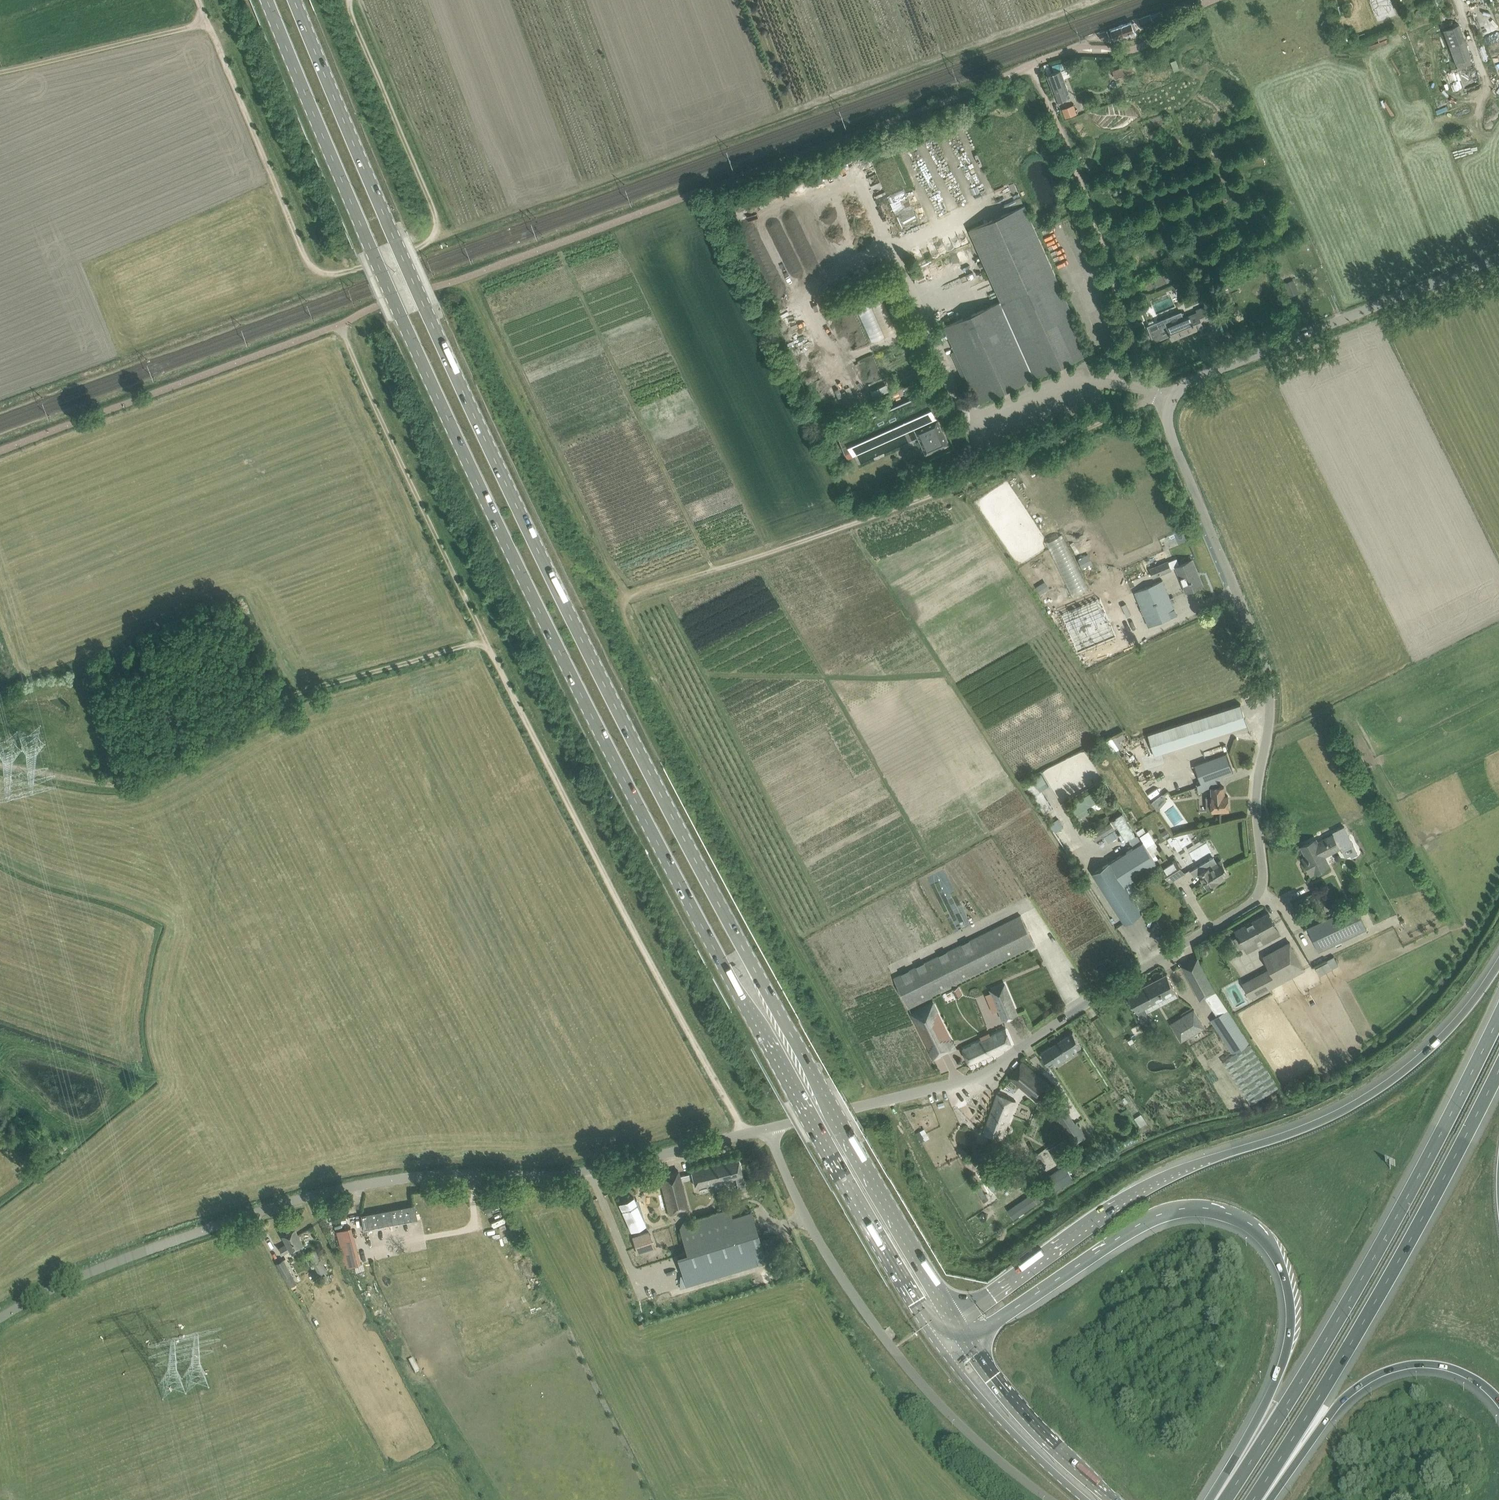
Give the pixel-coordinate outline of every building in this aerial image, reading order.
[(1378,22),(1396,15),(1391,0),(1370,0),(1378,22)] [(1141,25),(1150,22),(1153,21),(1151,15),(1151,14),(1150,14),(1138,19),(1141,25)] [(1127,34),(1135,31),(1134,29),(1136,28),(1134,22),(1132,23),(1131,22),(1111,29),(1115,38),(1121,36),(1122,40),(1128,38),(1127,34)] [(1444,30),(1458,68),(1471,63),(1469,58),(1471,57),(1459,24),(1444,30)] [(1110,38),(1107,30),(1099,33),(1101,39),(1105,38),(1106,40),(1110,38)] [(1133,72),(1130,64),(1113,71),(1116,78),(1133,72)] [(1071,96),(1061,69),(1047,74),(1057,101),(1071,96)] [(1062,109),(1065,118),(1077,113),(1074,104),(1062,109)] [(901,226),(918,219),(905,187),(888,194),(901,226)] [(1002,301),(945,326),(978,401),(1090,351),(1024,205),(970,229),(1002,301)] [(760,224),(769,225),(770,214),(762,213),(760,224)] [(890,319),(882,291),(855,299),(867,336),(891,329),(890,325),(889,326),(887,319),(890,319)] [(1181,312),(1148,326),(1155,341),(1170,335),(1172,339),(1186,333),(1186,332),(1195,328),(1196,329),(1204,326),(1202,321),(1209,319),(1204,307),(1196,310),(1197,310),(1197,312),(1184,318),(1181,312)] [(856,361),(872,392),(887,384),(872,354),(856,361)] [(938,405),(931,390),(908,400),(909,403),(899,407),(898,404),(837,432),(844,447),(849,445),(853,454),(917,425),(918,428),(915,429),(926,454),(939,448),(940,449),(949,444),(945,434),(943,435),(941,431),(942,431),(937,419),(934,420),(933,418),(936,416),(932,408),(938,405)] [(1191,560),(1184,563),(1176,566),(1187,591),(1202,585),(1193,563),(1191,560)] [(1169,565),(1168,561),(1150,569),(1153,576),(1171,569),(1169,565)] [(1096,583),(1093,584),(1099,595),(1109,590),(1104,579),(1101,580),(1100,578),(1095,580),(1096,583)] [(1149,626),(1177,615),(1163,580),(1135,591),(1149,626)] [(1101,598),(1062,614),(1077,653),(1116,637),(1101,598)] [(1154,755),(1247,723),(1241,703),(1147,735),(1154,755)] [(1107,738),(1114,751),(1122,746),(1115,734),(1107,738)] [(1215,777),(1233,771),(1227,753),(1194,765),(1200,783),(1196,784),(1197,790),(1217,782),(1215,777)] [(1032,778),(1038,787),(1046,782),(1040,773),(1032,778)] [(1208,810),(1229,809),(1228,795),(1225,795),(1224,786),(1211,787),(1212,797),(1205,797),(1206,810),(1208,810)] [(1075,813),(1098,800),(1092,790),(1069,803),(1075,813)] [(1166,800),(1162,794),(1151,802),(1157,811),(1166,800)] [(1136,834),(1122,812),(1115,816),(1116,817),(1113,818),(1125,839),(1128,837),(1129,838),(1136,834)] [(1059,818),(1052,823),(1065,843),(1072,839),(1059,818)] [(1098,839),(1104,835),(1107,841),(1120,835),(1112,820),(1094,830),(1098,839)] [(1302,846),(1308,859),(1305,861),(1311,874),(1329,865),(1322,852),(1331,848),(1332,851),(1341,847),(1342,849),(1353,844),(1344,826),(1333,831),(1334,834),(1318,842),(1316,839),(1302,846)] [(1166,829),(1161,832),(1164,837),(1170,834),(1166,829)] [(1148,831),(1140,836),(1143,841),(1155,860),(1158,858),(1153,851),(1159,847),(1148,831)] [(1170,836),(1167,837),(1172,845),(1174,844),(1177,850),(1183,847),(1175,835),(1170,836)] [(1158,865),(1155,860),(1143,841),(1093,872),(1125,923),(1142,912),(1140,909),(1146,905),(1131,882),(1158,865)] [(1162,868),(1170,881),(1184,872),(1176,859),(1171,862),(1167,857),(1162,860),(1160,856),(1158,858),(1155,860),(1158,865),(1160,869),(1162,868)] [(1199,873),(1209,888),(1218,882),(1217,880),(1229,873),(1221,860),(1217,862),(1213,857),(1191,871),(1194,876),(1199,873)] [(1319,951),(1366,929),(1355,905),(1308,927),(1319,951)] [(1268,912),(1236,930),(1248,952),(1280,934),(1268,912)] [(1021,916),(894,978),(909,1007),(1035,946),(1021,916)] [(1304,969),(1290,942),(1264,956),(1273,972),(1246,986),(1252,997),(1304,969)] [(1198,957),(1182,965),(1200,999),(1204,996),(1217,988),(1198,957)] [(1321,974),(1333,968),(1329,960),(1317,966),(1321,974)] [(1176,990),(1167,973),(1128,994),(1143,1022),(1153,1017),(1150,1011),(1148,1012),(1145,1006),(1176,990)] [(1003,1019),(1017,1013),(1005,984),(991,989),(1003,1019)] [(781,1015),(787,1013),(776,988),(770,991),(781,1015)] [(933,1003),(912,1014),(934,1059),(941,1055),(940,1052),(947,1049),(948,1052),(955,1048),(933,1003)] [(1176,1032),(1181,1041),(1204,1027),(1194,1009),(1182,1016),(1187,1025),(1176,1032)] [(1217,1016),(1211,1020),(1233,1053),(1250,1042),(1244,1033),(1243,1032),(1239,1025),(1229,1009),(1217,1016)] [(1012,1044),(1006,1028),(963,1049),(970,1063),(1012,1044)] [(1073,1032),(1041,1052),(1050,1065),(1055,1062),(1056,1065),(1064,1059),(1062,1056),(1071,1050),(1072,1051),(1082,1045),(1073,1032)] [(1227,1057),(1222,1061),(1251,1105),(1279,1087),(1265,1066),(1250,1042),(1233,1053),(1227,1057)] [(1055,1089),(1022,1061),(1010,1076),(1038,1099),(1042,1094),(1048,1098),(1055,1089)] [(1001,1138),(1017,1099),(998,1093),(985,1133),(993,1136),(990,1146),(996,1148),(1000,1138),(1001,1138)] [(1072,1121),(1062,1105),(1052,1112),(1071,1143),(1082,1136),(1083,1135),(1073,1120),(1072,1121)] [(1063,1141),(1049,1149),(1059,1166),(1073,1158),(1063,1141)] [(872,1172),(877,1169),(864,1145),(858,1148),(872,1172)] [(742,1175),(738,1156),(691,1167),(696,1186),(714,1181),(716,1190),(725,1188),(723,1179),(742,1175)] [(1057,1177),(1043,1185),(1049,1193),(1073,1179),(1065,1166),(1054,1172),(1057,1177)] [(990,1187),(1010,1174),(1006,1168),(986,1181),(990,1187)] [(668,1213),(683,1210),(683,1209),(680,1210),(679,1203),(686,1201),(678,1170),(659,1175),(668,1213)] [(982,1197),(987,1194),(982,1184),(977,1187),(982,1197)] [(1030,1194),(1009,1209),(1015,1218),(1036,1203),(1030,1194)] [(633,1197),(619,1203),(631,1231),(646,1224),(634,1196),(633,1197)] [(413,1199),(360,1205),(361,1220),(415,1213),(413,1199)] [(726,1199),(720,1200),(721,1207),(728,1205),(726,1199)] [(686,1285),(782,1256),(775,1235),(760,1240),(751,1210),(732,1216),(729,1208),(678,1224),(687,1256),(678,1258),(686,1285)] [(350,1227),(337,1230),(341,1245),(344,1259),(347,1258),(349,1267),(351,1272),(363,1269),(351,1226),(350,1226),(350,1227)] [(314,1227),(304,1233),(308,1239),(317,1234),(314,1227)] [(282,1235),(287,1243),(279,1247),(282,1253),(302,1242),(295,1228),(282,1235)] [(649,1231),(632,1237),(638,1253),(654,1247),(649,1231)] [(310,1253),(307,1254),(319,1275),(327,1271),(315,1250),(310,1253)] [(299,1284),(285,1257),(276,1262),(290,1288),(299,1284)] [(972,1310),(972,1309),(969,1311),(967,1309),(961,1313),(968,1323),(986,1311),(981,1304),(972,1310)]
